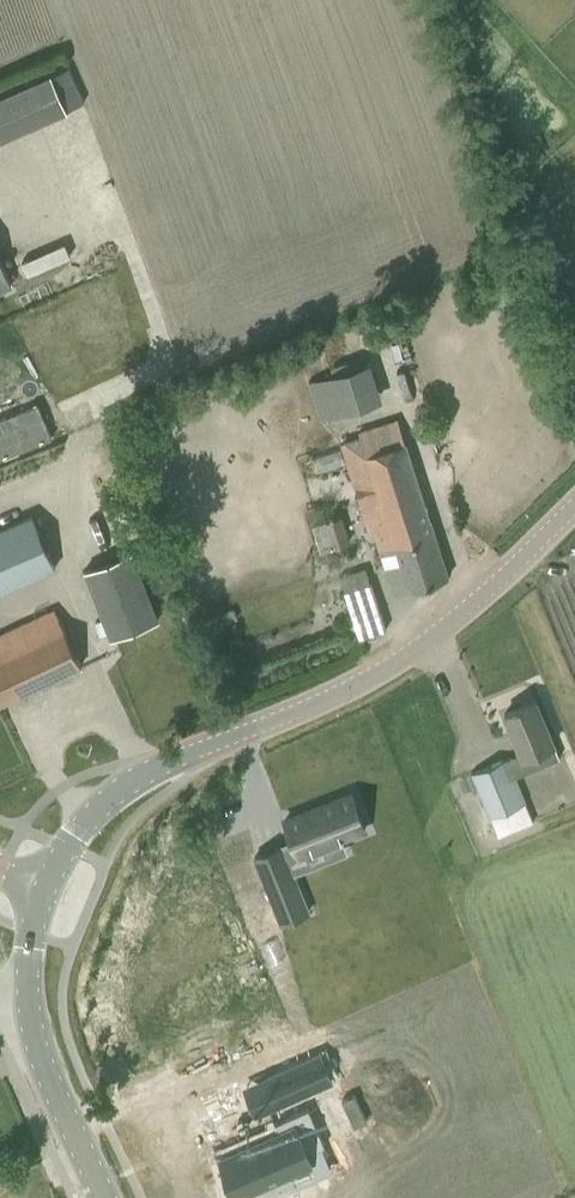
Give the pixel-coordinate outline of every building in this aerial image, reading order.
[(0,97),(0,139),(66,110),(51,74),(0,97)] [(11,285),(0,261),(0,290),(11,285)] [(332,373),(309,381),(321,420),(345,412),(332,373)] [(447,576),(397,419),(359,431),(361,437),(341,444),(369,532),(374,531),(394,593),(447,576)] [(54,568),(31,515),(0,529),(0,592),(54,568)] [(341,516),(323,521),(331,547),(348,541),(341,516)] [(158,620),(132,554),(86,572),(112,638),(158,620)] [(359,621),(355,623),(361,639),(388,628),(369,581),(347,590),(359,621)] [(232,608),(222,612),(225,621),(236,617),(232,608)] [(0,634),(0,687),(7,701),(81,666),(54,609),(0,634)] [(341,633),(338,639),(341,647),(347,650),(353,638),(341,633)] [(559,758),(535,701),(504,714),(520,752),(507,758),(514,777),(537,767),(559,758)] [(529,811),(514,777),(507,758),(471,773),(481,795),(493,826),(529,811)] [(283,848),(256,859),(283,925),(310,914),(289,861),(366,829),(352,795),(285,822),(296,847),(285,852),(283,848)] [(129,1059),(325,988),(301,924),(106,996),(129,1059)] [(318,1054),(267,1076),(280,1105),(331,1082),(318,1054)] [(279,1131),(220,1157),(237,1196),(260,1185),(265,1196),(295,1183),(286,1162),(324,1146),(308,1108),(275,1122),(279,1131)]
